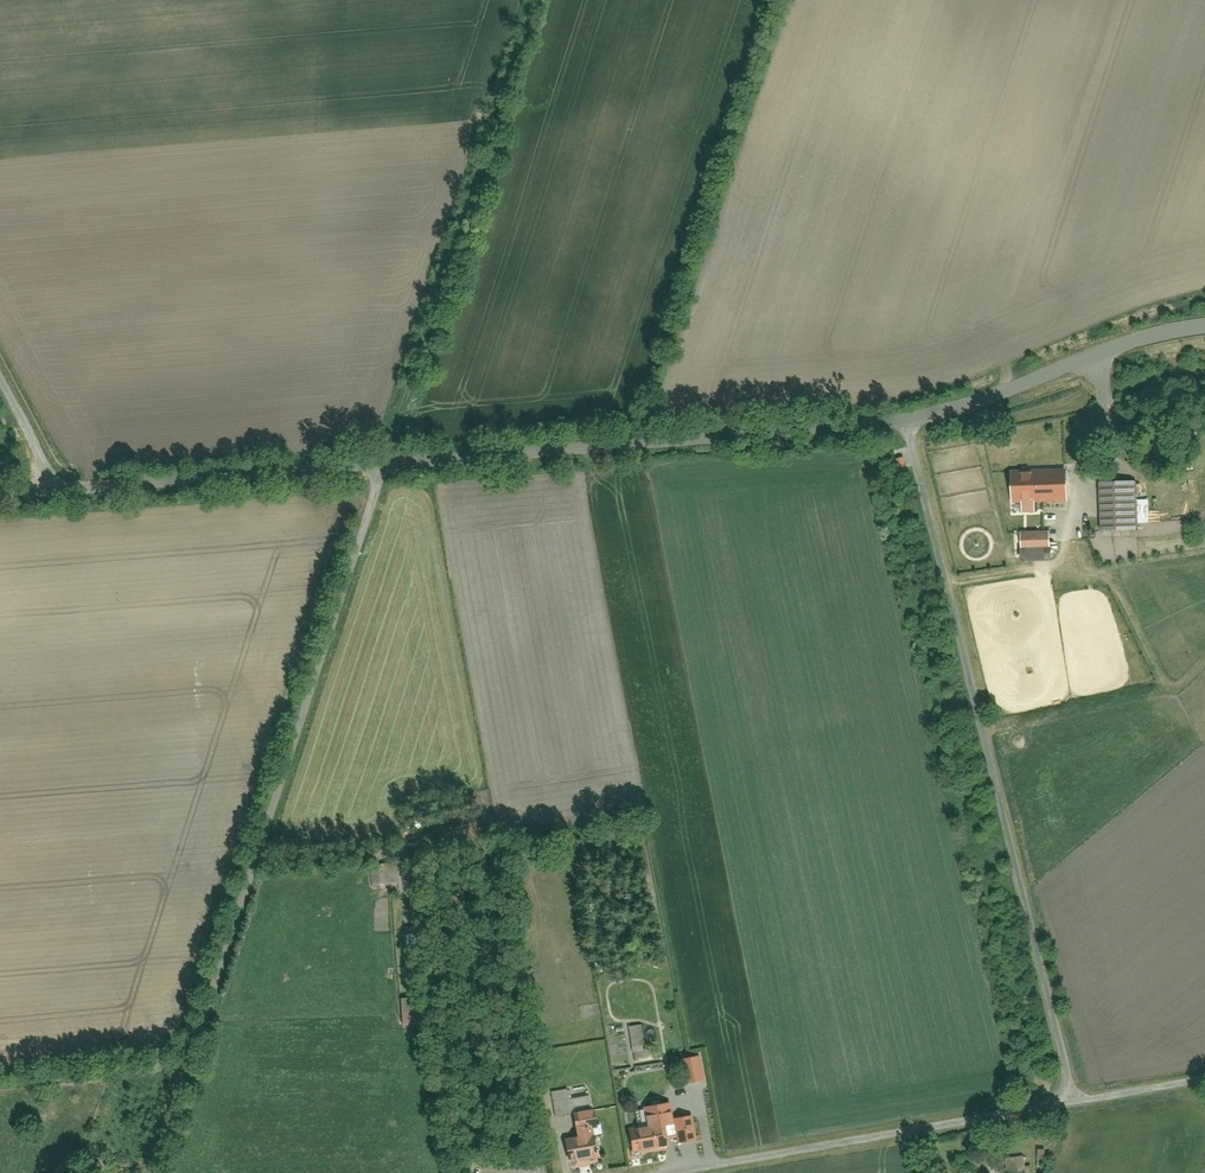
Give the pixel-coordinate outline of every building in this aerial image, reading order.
[(903,456),(896,457),(898,466),(905,465),(903,456)] [(1065,468),(1013,471),(1014,501),(1021,500),(1021,511),(1034,511),(1034,500),(1067,498),(1065,468)] [(1134,480),(1099,482),(1101,530),(1137,528),(1136,522),(1135,499),(1134,480)] [(1136,522),(1149,522),(1148,498),(1135,499),(1136,522)] [(1049,529),(1021,531),(1021,546),(1050,545),(1049,529)] [(1057,559),(1056,546),(1026,548),(1026,560),(1057,559)] [(491,826),(478,827),(479,843),(492,842),(491,826)] [(395,862),(369,865),(372,890),(385,888),(384,884),(398,882),(395,862)] [(411,960),(420,959),(418,925),(409,926),(411,960)] [(645,1024),(630,1026),(633,1048),(648,1046),(645,1024)] [(699,1053),(681,1056),(684,1081),(703,1078),(699,1053)] [(568,1088),(551,1090),(555,1113),(571,1111),(569,1097),(568,1088)] [(591,1108),(589,1094),(569,1097),(571,1111),(591,1108)] [(671,1102),(643,1106),(645,1125),(663,1122),(674,1121),(673,1117),(671,1102)] [(596,1124),(594,1108),(591,1108),(571,1111),(573,1128),(592,1125),(596,1124)] [(693,1114),(673,1117),(674,1121),(677,1141),(696,1138),(693,1114)] [(629,1127),(633,1149),(666,1144),(663,1122),(645,1125),(629,1127)] [(592,1125),(573,1128),(575,1136),(593,1134),(592,1125)] [(575,1136),(564,1138),(567,1159),(596,1155),(593,1134),(575,1136)] [(1005,1172),(1026,1172),(1028,1172),(1025,1154),(1003,1158),(1005,1172)]
